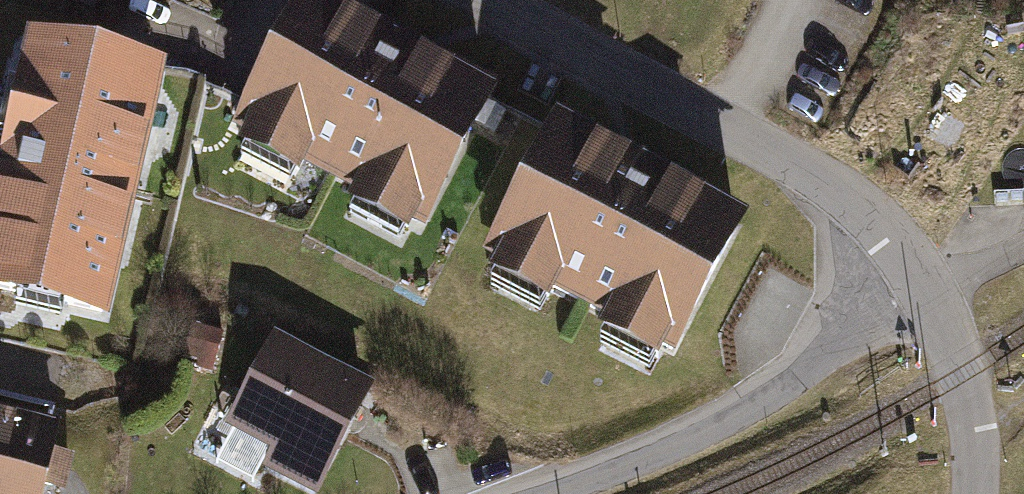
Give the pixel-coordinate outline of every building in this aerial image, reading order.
[(87,16),(94,0),(48,0),(87,16)] [(319,0),(315,0),(243,132),(430,233),(503,101),(319,0)] [(15,48),(0,122),(0,304),(101,325),(151,76),(15,48)] [(733,230),(554,140),(493,262),(668,358),(733,230)] [(215,339),(184,333),(179,360),(210,366),(215,339)] [(304,493),(315,493),(363,395),(340,383),(344,374),(264,334),(216,432),(268,457),(261,473),(304,493)] [(39,488),(56,491),(63,459),(46,455),(53,420),(0,409),(0,493),(38,493),(39,488)]
